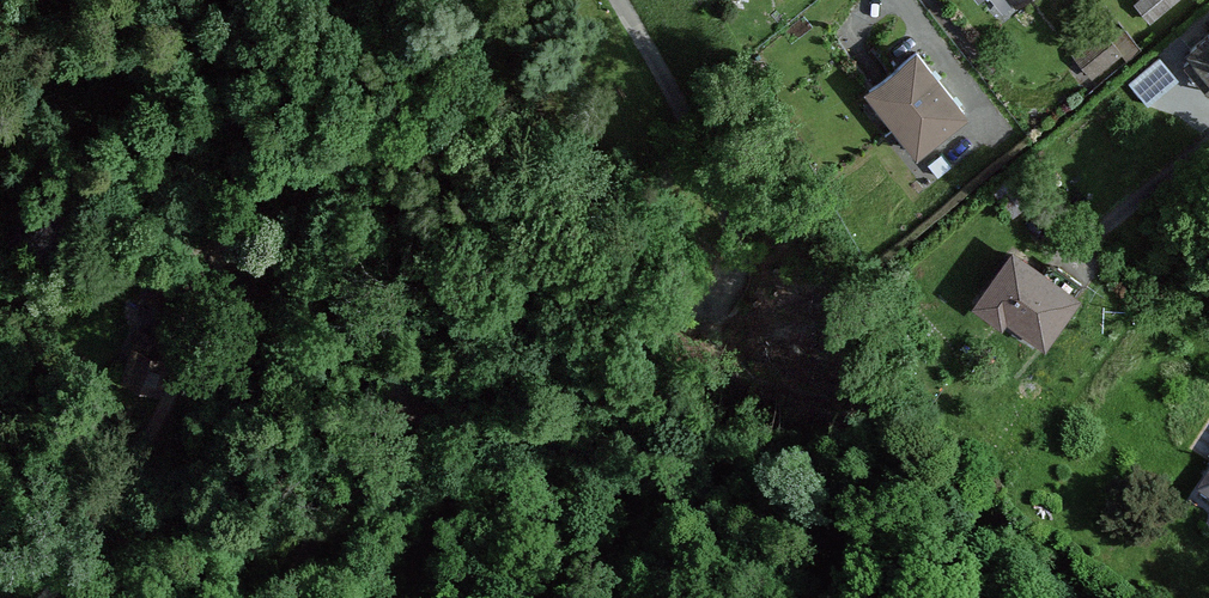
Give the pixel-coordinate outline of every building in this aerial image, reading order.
[(1026,15),(1046,0),(1014,0),(1026,15)] [(1137,4),(1149,18),(1171,0),(1141,0),(1137,4)] [(1190,49),(1194,54),(1184,64),(1208,92),(1208,91),(1208,33),(1190,49)] [(1120,53),(1107,37),(1079,60),(1091,75),(1120,53)] [(967,111),(917,46),(867,85),(917,149),(967,111)] [(1159,56),(1129,81),(1147,103),(1177,78),(1159,56)] [(1048,280),(1014,255),(981,301),(1001,315),(1005,309),(1044,336),(1081,283),(1057,266),(1048,280)] [(1200,495),(1208,501),(1208,481),(1200,495)]
